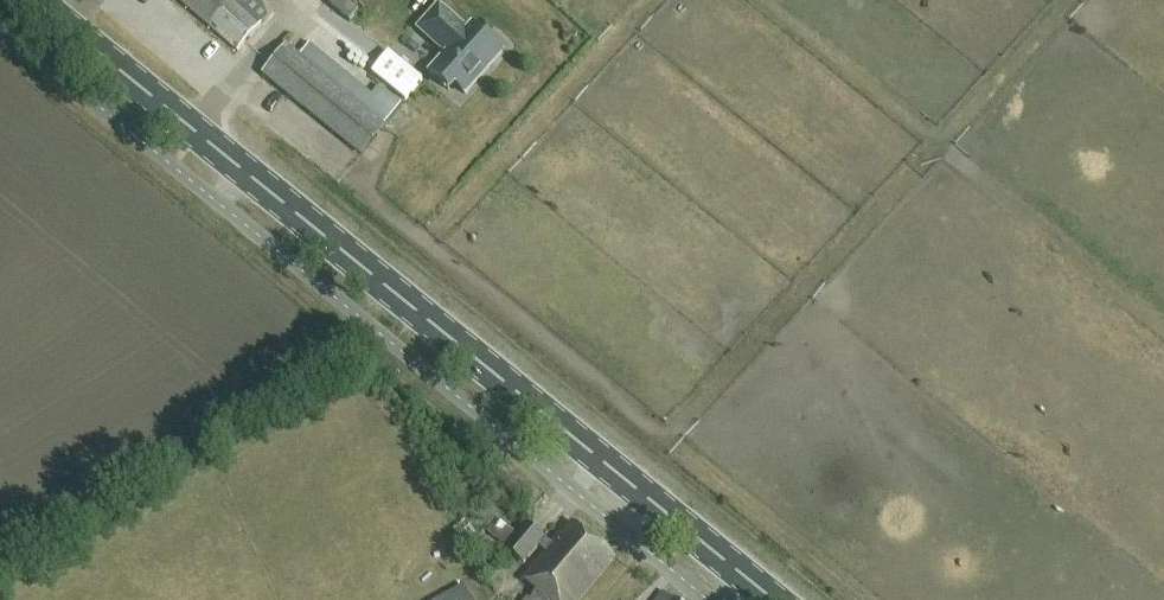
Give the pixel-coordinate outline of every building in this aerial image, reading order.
[(260,27),(230,0),(176,0),(237,54),(260,27)] [(463,95),(500,53),(470,26),(465,31),(437,6),(416,30),(444,55),(427,74),(446,91),(452,85),(463,95)] [(361,155),(383,127),(283,47),(261,75),(361,155)] [(390,53),(372,75),(406,102),(423,80),(390,53)] [(369,96),(359,108),(383,127),(393,115),(369,96)] [(538,546),(543,550),(550,543),(526,523),(518,532),(497,514),(483,530),(523,564),(538,546)] [(614,556),(572,521),(562,534),(559,532),(522,577),(551,599),(578,599),(614,556)] [(462,586),(438,599),(470,599),(462,586)] [(662,590),(654,599),(675,599),(662,590)] [(538,591),(531,599),(549,599),(538,591)]
